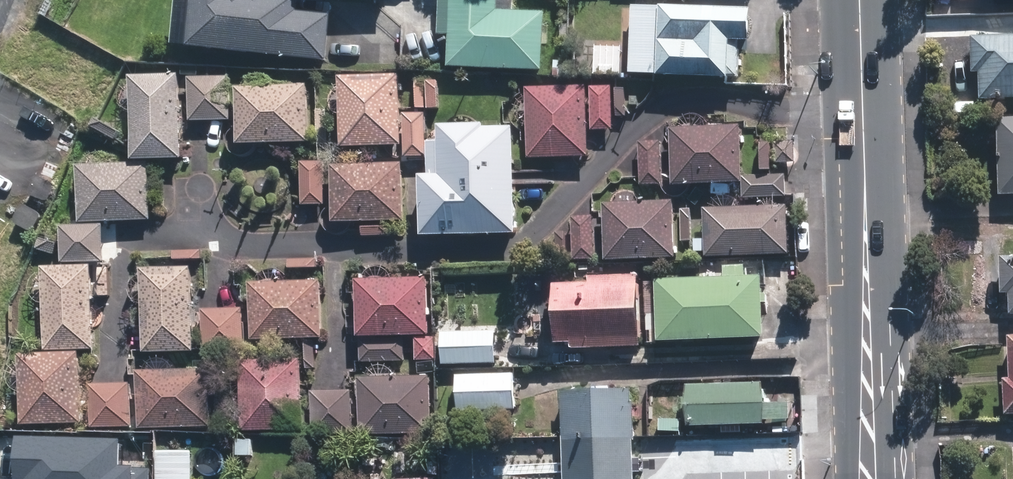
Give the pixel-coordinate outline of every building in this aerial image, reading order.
[(185,53),(325,61),(328,17),(295,15),(296,0),(188,0),(185,53)] [(446,71),(539,75),(541,16),(511,15),(511,0),(437,0),(436,38),(447,39),(446,71)] [(744,49),(746,15),(630,9),(626,79),(724,85),(725,81),(736,82),(738,49),(744,49)] [(974,41),(976,105),(1012,104),(1012,39),(974,41)] [(175,77),(126,79),(129,164),(178,162),(175,77)] [(226,78),(186,78),(186,122),(226,122),(226,78)] [(396,78),(335,79),(337,149),(398,148),(396,78)] [(303,87),(233,90),(236,147),(306,145),(303,87)] [(584,88),(523,90),(526,161),(586,159),(584,88)] [(609,88),(588,89),(590,132),(612,131),(609,88)] [(423,115),(401,116),(403,159),(425,158),(423,115)] [(996,122),(998,199),(1012,198),(1012,122),(996,122)] [(418,240),(513,238),(512,202),(515,202),(514,159),(511,159),(510,131),(481,132),(481,129),(435,130),(435,145),(425,145),(426,181),(416,181),(418,240)] [(740,186),(739,129),(668,131),(670,188),(740,186)] [(660,186),(659,144),(638,144),(639,187),(660,186)] [(322,163),(299,164),(300,206),(323,206),(322,163)] [(400,165),(327,167),(329,225),(402,223),(400,165)] [(78,225),(150,223),(148,166),(76,168),(78,225)] [(785,198),(784,177),(743,179),(744,200),(785,198)] [(672,260),(670,204),(602,206),(604,262),(672,260)] [(786,257),(785,208),(701,211),(702,259),(786,257)] [(594,260),(591,218),(570,220),(573,261),(594,260)] [(101,227),(60,228),(61,266),(102,265),(101,227)] [(359,228),(359,238),(390,237),(389,227),(359,228)] [(200,252),(172,252),(172,262),(200,262),(200,252)] [(315,260),(287,259),(287,271),(315,271),(315,260)] [(997,260),(997,297),(1007,297),(1007,318),(1012,318),(1012,260),(997,260)] [(41,354),(92,352),(90,268),(39,270),(41,354)] [(721,269),(722,281),(654,284),(656,344),(761,340),(758,280),(744,280),(744,268),(721,269)] [(189,271),(138,273),(141,357),(192,355),(189,271)] [(567,353),(639,350),(637,279),(586,281),(586,287),(548,288),(550,347),(567,346),(567,353)] [(424,282),(352,282),(352,337),(424,337),(424,282)] [(318,285),(246,285),(247,342),(318,341),(318,285)] [(241,309),(199,310),(201,355),(243,353),(241,309)] [(494,366),(492,333),(439,335),(440,368),(494,366)] [(1000,383),(1001,418),(1012,418),(1012,339),(1005,340),(1006,383),(1000,383)] [(355,342),(356,363),(404,363),(404,341),(355,342)] [(15,356),(17,427),(79,426),(77,354),(15,356)] [(298,360),(236,363),(239,434),(301,431),(298,360)] [(207,371),(135,373),(137,431),(209,429),(207,371)] [(513,376),(454,379),(455,415),(515,412),(513,376)] [(429,436),(427,379),(355,381),(357,438),(429,436)] [(129,385),(87,386),(88,430),(130,429),(129,385)] [(761,428),(760,386),(683,388),(684,430),(761,428)] [(348,392),(309,394),(311,437),(351,434),(348,392)] [(559,397),(563,478),(633,478),(628,393),(559,397)] [(788,420),(787,403),(763,404),(763,421),(788,420)] [(660,435),(680,435),(680,418),(660,418),(660,435)] [(8,434),(8,478),(114,478),(114,463),(103,463),(103,433),(8,434)] [(691,463),(690,441),(650,442),(651,464),(691,463)] [(248,459),(249,443),(236,443),(235,459),(248,459)] [(163,452),(162,478),(205,478),(205,452),(163,452)]
